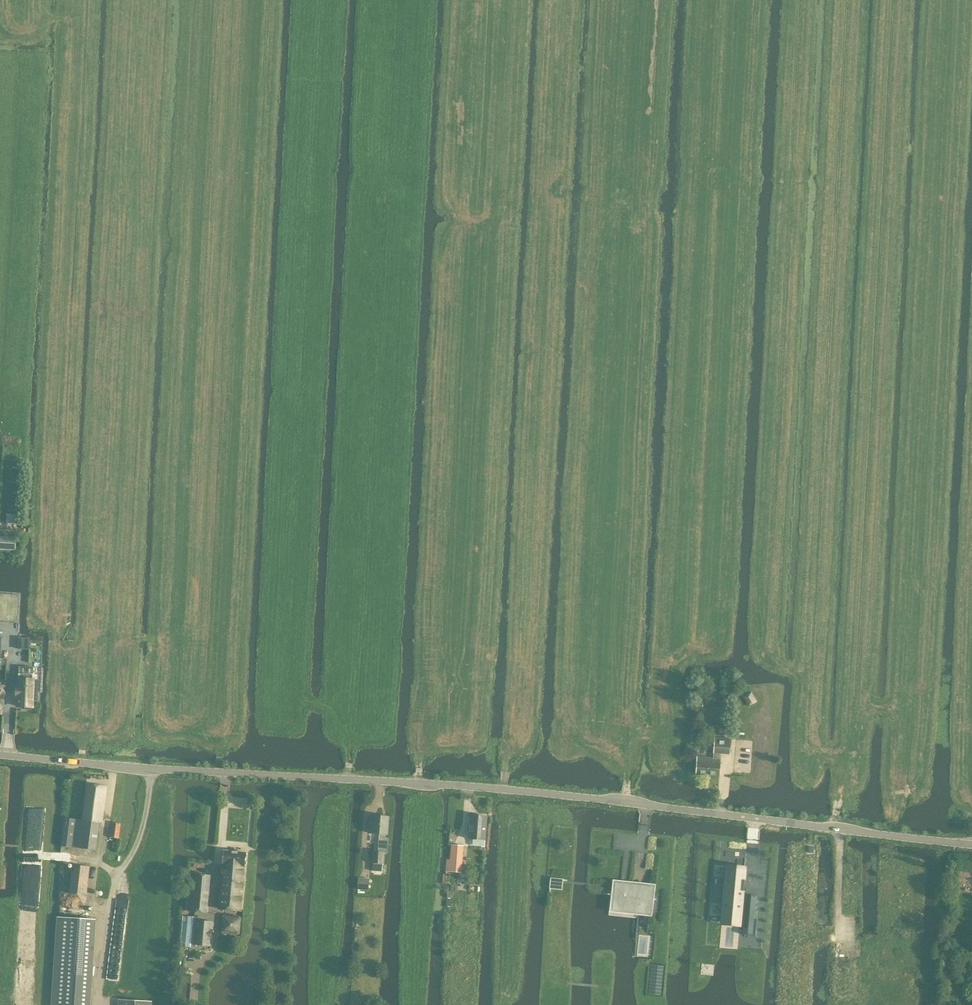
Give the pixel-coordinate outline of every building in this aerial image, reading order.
[(16,551),(17,538),(0,536),(0,550),(16,551)] [(19,638),(18,650),(30,650),(31,638),(19,638)] [(17,686),(17,692),(19,692),(18,706),(25,707),(25,709),(32,709),(33,701),(38,701),(38,693),(33,692),(34,680),(32,680),(33,675),(19,674),(19,679),(18,679),(17,686)] [(751,691),(742,697),(748,707),(757,702),(751,691)] [(695,774),(719,775),(721,758),(719,758),(720,753),(729,754),(731,738),(715,736),(713,757),(697,756),(695,774)] [(93,850),(96,851),(99,822),(102,823),(107,787),(102,786),(88,784),(83,820),(64,818),(61,846),(93,850)] [(380,838),(379,851),(373,851),(372,862),(373,862),(372,870),(381,871),(382,863),(383,863),(384,852),(388,853),(389,839),(386,839),(386,833),(387,833),(388,816),(371,815),(369,833),(380,834),(379,838),(380,838)] [(487,816),(470,815),(469,839),(485,840),(487,816)] [(110,837),(118,838),(120,824),(112,823),(110,837)] [(450,858),(450,860),(462,862),(463,859),(463,858),(464,846),(454,845),(451,844),(450,858)] [(247,853),(224,851),(223,851),(222,866),(223,866),(219,909),(240,911),(245,867),(246,867),(247,853)] [(446,871),(461,873),(462,862),(447,860),(446,871)] [(73,865),(70,894),(88,896),(91,867),(73,865)] [(727,866),(722,916),(740,917),(740,915),(742,915),(745,915),(743,934),(753,935),(754,919),(756,895),(746,895),(746,898),(742,898),(745,868),(727,866)] [(210,877),(192,875),(189,912),(207,914),(210,877)] [(359,890),(369,890),(369,879),(359,878),(359,890)] [(621,881),(620,881),(619,895),(608,894),(608,895),(614,895),(613,908),(638,910),(650,911),(651,899),(656,900),(656,899),(650,898),(651,889),(641,888),(621,886),(621,881)] [(241,916),(222,915),(221,933),(239,935),(241,916)] [(212,923),(196,921),(194,946),(210,947),(212,923)] [(53,1004),(90,1004),(94,947),(57,944),(53,1004)] [(178,1004),(181,1004),(189,1004),(191,984),(192,975),(181,974),(180,983),(178,1004)]
